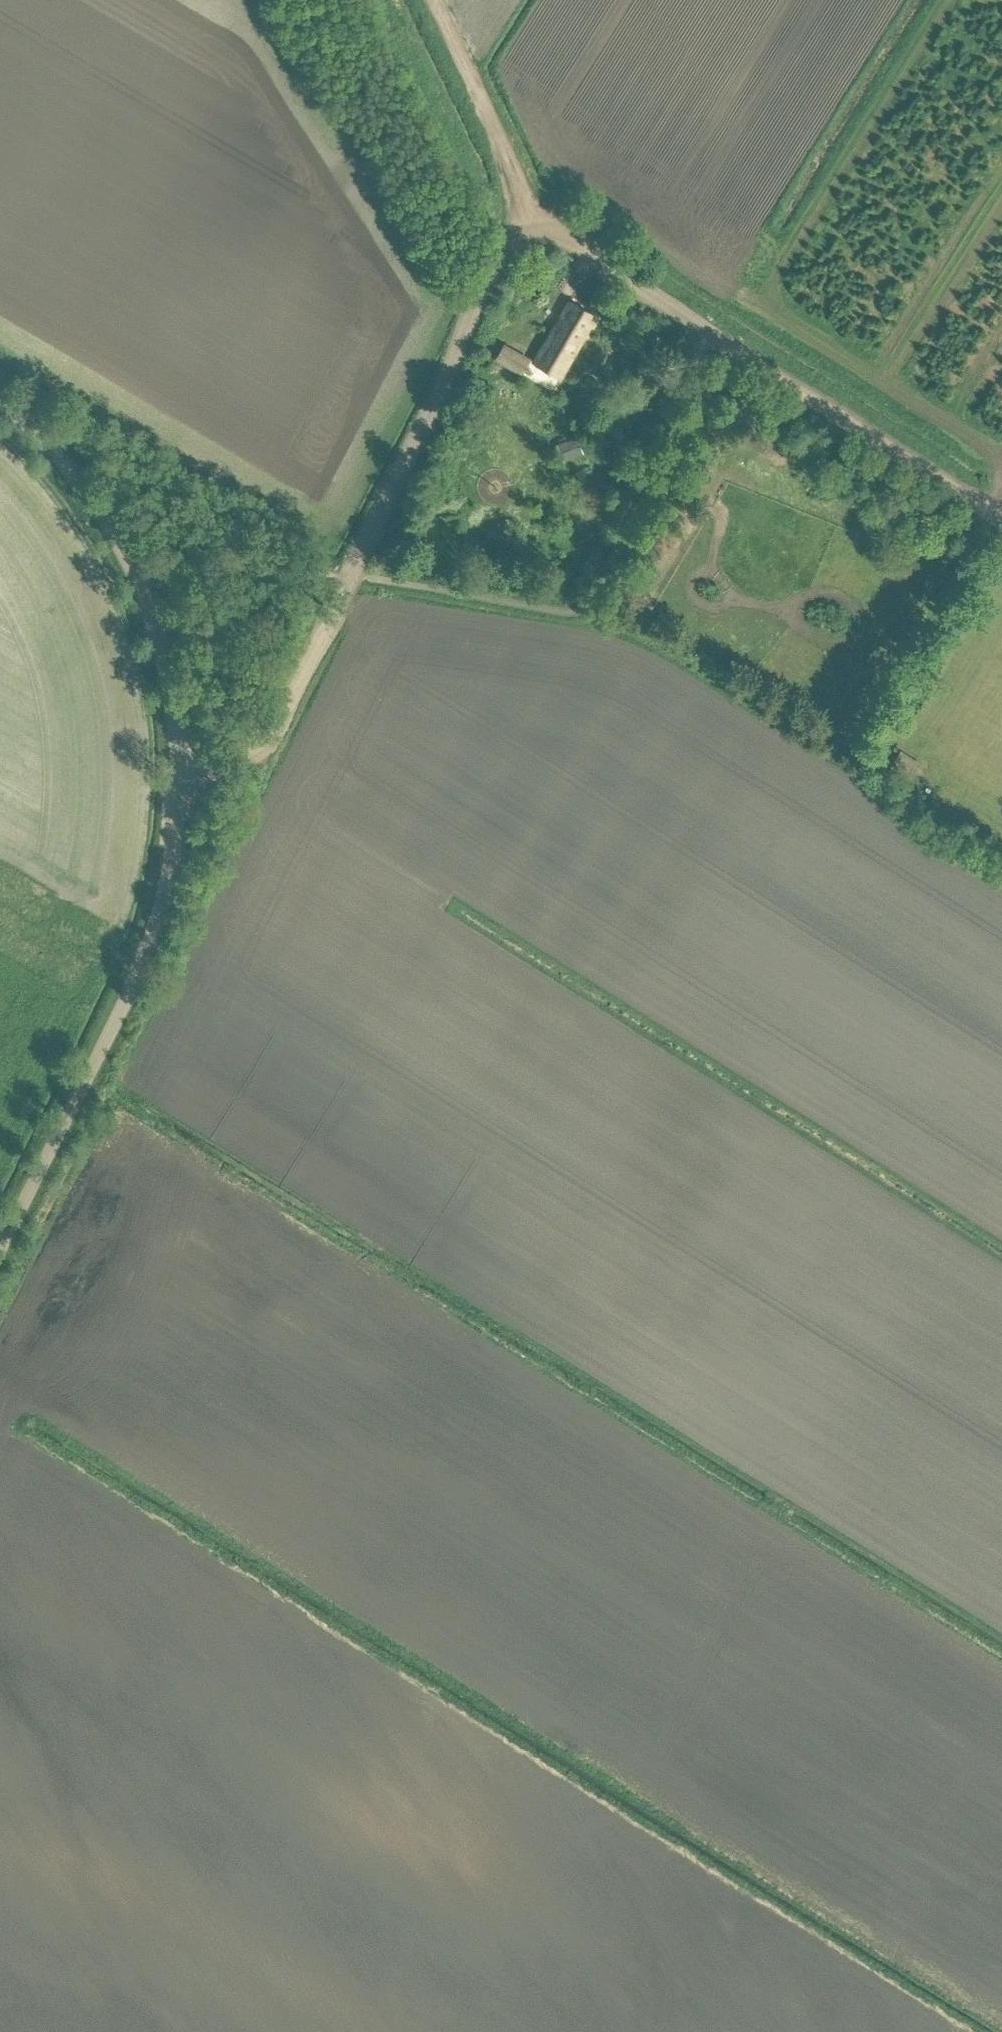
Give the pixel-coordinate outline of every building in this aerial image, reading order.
[(588,317),(591,312),(569,299),(560,316),(552,311),(547,318),(555,323),(532,361),(560,377),(593,320),(588,317)] [(521,375),(531,357),(504,341),(493,359),(521,375)] [(563,461),(583,452),(572,425),(552,434),(563,461)] [(602,440),(595,450),(607,458),(614,448),(602,440)]
